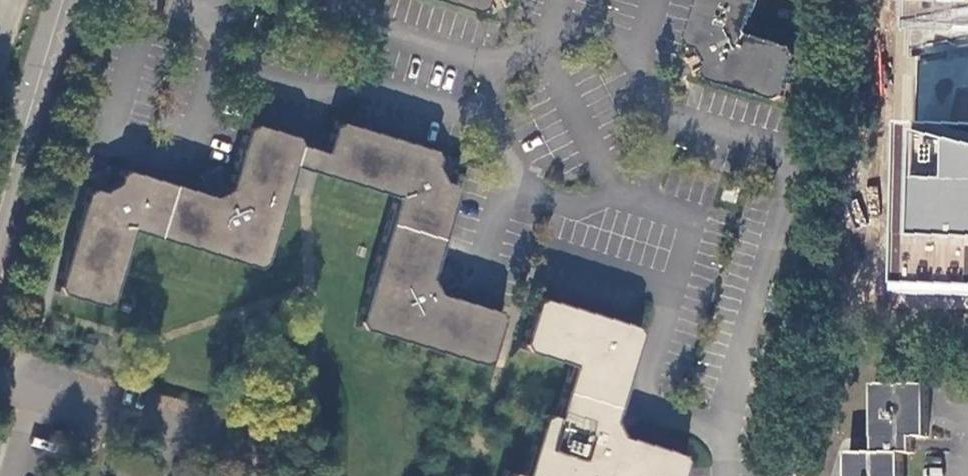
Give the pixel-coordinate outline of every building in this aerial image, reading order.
[(482,12),(485,0),(446,0),(482,12)] [(672,14),(689,16),(691,0),(674,0),(672,14)] [(691,44),(709,50),(715,59),(709,77),(787,101),(804,53),(758,36),(753,28),(761,0),(704,0),(691,44)] [(967,45),(967,0),(921,0),(919,53),(967,45)] [(439,154),(334,122),(319,174),(397,196),(356,327),(488,367),(505,314),(436,293),(427,281),(455,186),(438,182),(434,169),(439,154)] [(105,192),(87,187),(56,292),(110,308),(132,231),(263,269),(301,140),(248,125),(227,186),(212,195),(119,170),(114,188),(105,192)] [(915,298),(967,299),(967,128),(919,127),(915,298)] [(737,202),(741,187),(731,184),(727,199),(737,202)] [(534,294),(520,346),(571,362),(556,410),(544,408),(522,471),(504,466),(501,475),(677,475),(684,453),(618,431),(613,419),(639,325),(534,294)] [(875,386),(877,454),(852,456),(853,475),(906,475),(906,456),(917,457),(917,439),(930,439),(930,386),(875,386)]
